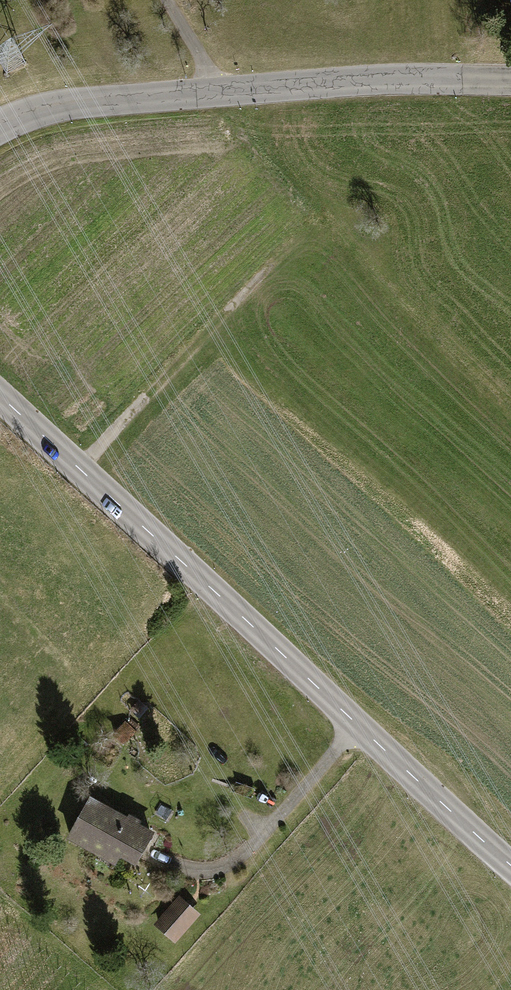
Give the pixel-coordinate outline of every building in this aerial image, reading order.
[(149,709),(138,699),(128,710),(139,720),(149,709)] [(134,729),(124,720),(112,736),(122,744),(134,729)] [(154,833),(89,796),(64,841),(113,868),(120,857),(136,866),(154,833)] [(174,810),(160,802),(151,816),(165,825),(174,810)] [(200,914),(178,894),(152,924),(173,943),(200,914)]
